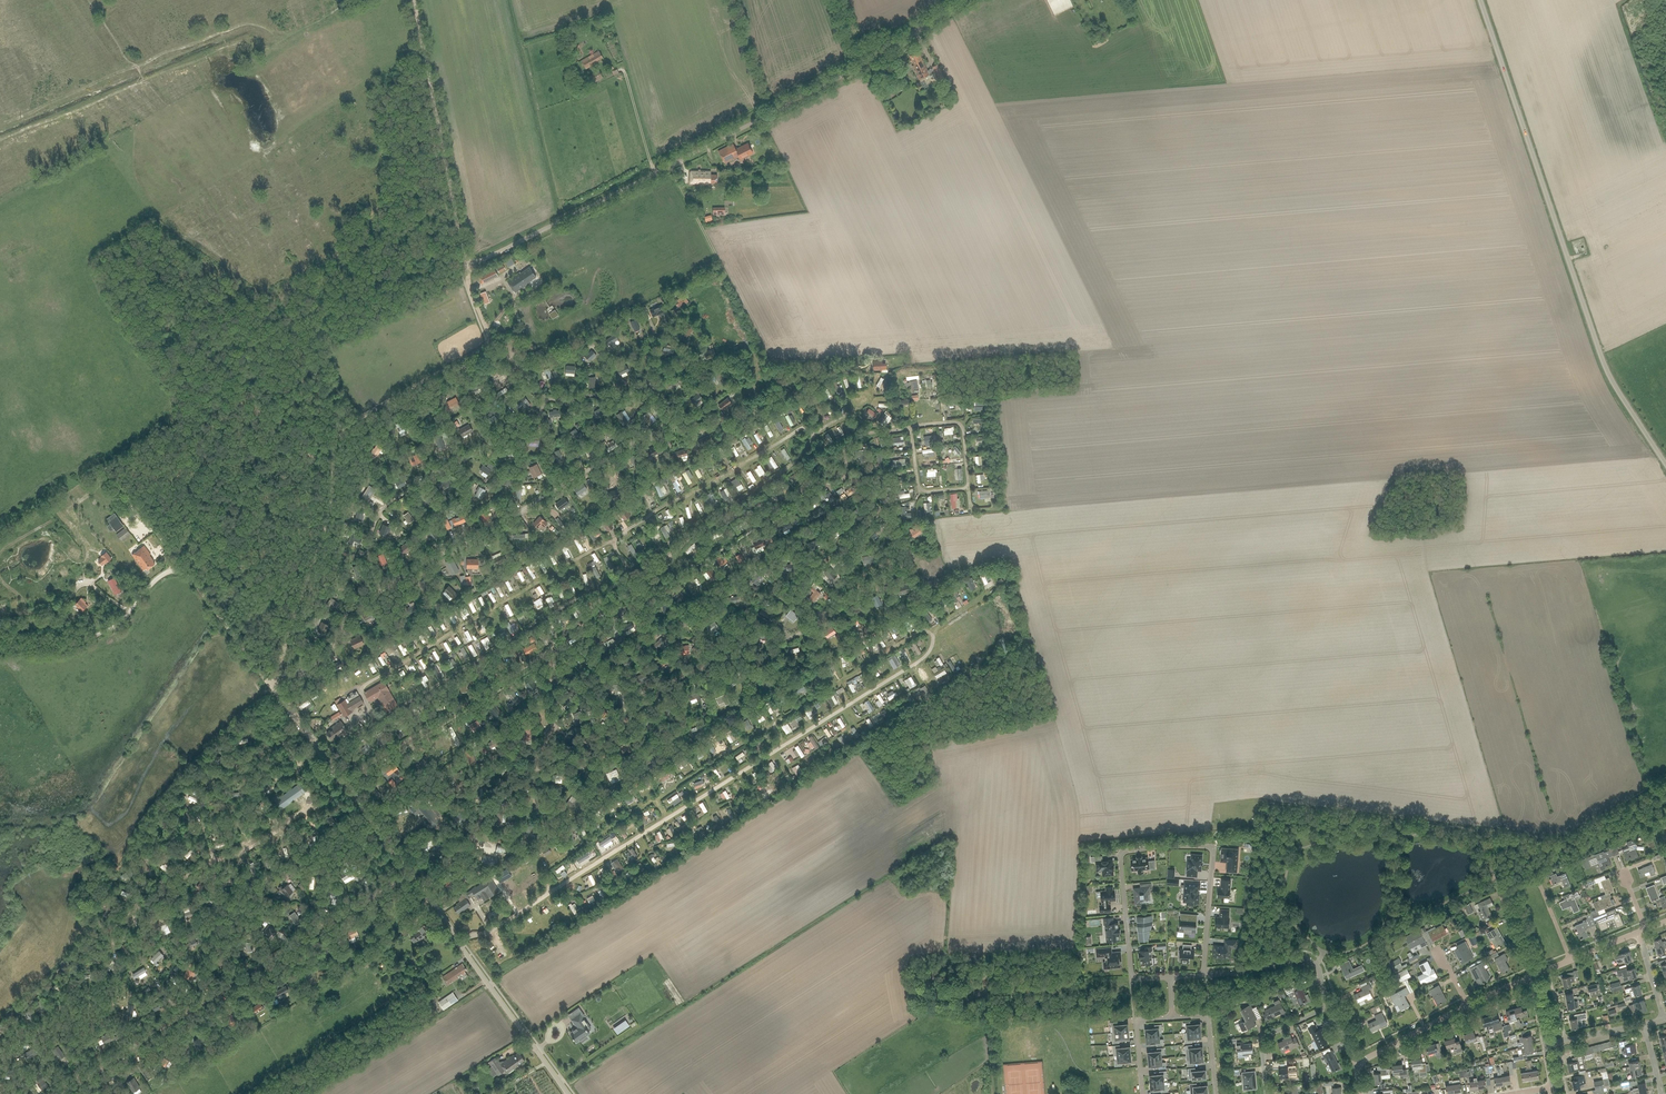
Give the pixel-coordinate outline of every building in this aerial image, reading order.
[(594,62),(602,57),(599,51),(593,55),(592,54),(581,61),(586,69),(595,64),(594,62)] [(911,56),(915,65),(913,66),(920,80),(931,75),(930,74),(936,71),(941,81),(946,79),(938,64),(933,67),(934,68),(928,71),(919,52),(911,56)] [(599,71),(590,76),(594,83),(603,78),(599,71)] [(894,73),(890,75),(894,82),(898,80),(894,73)] [(725,163),(740,156),(741,159),(750,154),(749,151),(751,150),(751,149),(751,147),(750,148),(748,144),(737,150),(734,144),(719,151),(725,163)] [(691,184),(697,184),(711,184),(711,183),(718,183),(718,175),(712,175),(712,171),(691,170),(691,184)] [(477,275),(481,284),(498,275),(494,267),(477,275)] [(537,278),(530,269),(521,275),(520,274),(507,283),(515,295),(530,285),(529,284),(537,278)] [(484,303),(490,302),(488,291),(482,292),(484,303)] [(678,306),(688,301),(686,296),(676,301),(678,306)] [(662,305),(651,309),(654,315),(664,311),(662,305)] [(637,319),(630,322),(633,328),(634,328),(635,331),(641,329),(637,319)] [(689,323),(681,333),(687,337),(695,328),(689,323)] [(607,339),(612,348),(617,345),(615,342),(619,339),(616,334),(607,339)] [(592,350),(585,356),(590,361),(597,355),(592,350),(594,348),(596,351),(598,349),(594,344),(590,348),(592,350)] [(665,344),(663,351),(674,353),(676,347),(665,344)] [(714,348),(704,352),(707,359),(716,356),(714,348)] [(539,350),(530,354),(532,359),(541,355),(539,350)] [(882,362),(882,360),(875,360),(875,369),(886,369),(886,362),(882,362)] [(630,371),(627,365),(618,369),(620,375),(630,371)] [(549,368),(544,370),(547,379),(553,377),(549,368)] [(712,378),(716,385),(725,379),(719,371),(714,375),(715,376),(712,378)] [(498,376),(495,378),(499,384),(507,378),(504,374),(500,377),(498,376)] [(596,376),(588,377),(589,387),(597,387),(596,376)] [(678,379),(667,383),(670,389),(680,384),(678,379)] [(474,391),(483,386),(480,381),(472,386),(474,391)] [(837,393),(841,391),(836,382),(833,383),(837,393)] [(695,395),(690,400),(695,405),(703,398),(699,393),(700,392),(697,389),(693,393),(695,395)] [(516,402),(520,407),(528,401),(525,396),(516,402)] [(446,402),(450,408),(459,403),(456,397),(446,402)] [(728,398),(718,405),(722,410),(732,403),(728,398)] [(984,402),(974,402),(974,411),(984,411),(984,402)] [(485,415),(488,419),(497,413),(495,409),(495,408),(492,404),(487,408),(490,412),(485,415)] [(871,407),(868,411),(876,418),(879,414),(871,407)] [(600,408),(594,411),(598,418),(604,415),(600,408)] [(424,414),(427,421),(437,417),(434,410),(433,411),(432,409),(428,410),(429,412),(424,414)] [(549,412),(550,418),(560,416),(559,410),(557,410),(557,409),(553,410),(553,411),(549,412)] [(622,411),(616,415),(623,425),(628,422),(622,411)] [(643,416),(649,425),(654,422),(650,417),(653,415),(650,411),(643,416)] [(792,413),(787,416),(791,424),(797,422),(792,413)] [(886,415),(881,421),(886,426),(892,419),(886,415)] [(405,425),(403,421),(400,423),(400,422),(396,424),(400,433),(408,430),(406,425),(405,425)] [(469,424),(459,429),(463,437),(473,431),(469,424)] [(576,428),(572,431),(578,439),(583,435),(581,432),(579,433),(576,428)] [(440,434),(434,437),(439,447),(445,444),(440,434)] [(709,435),(698,440),(701,446),(711,441),(709,435)] [(935,435),(924,436),(925,446),(936,445),(935,435)] [(749,449),(753,447),(750,444),(754,442),(750,436),(747,438),(746,437),(742,439),(749,449)] [(902,437),(893,438),(894,445),(905,444),(905,441),(903,441),(902,437)] [(607,447),(609,451),(618,446),(616,442),(607,447)] [(377,456),(383,448),(376,444),(371,452),(377,456)] [(645,451),(649,458),(659,453),(655,446),(645,451)] [(591,447),(587,449),(592,458),(596,456),(591,447)] [(788,459),(792,457),(785,447),(781,449),(788,459)] [(559,449),(554,452),(557,462),(563,460),(559,449)] [(683,461),(688,459),(687,455),(688,455),(686,449),(675,452),(677,458),(682,457),(683,461)] [(859,450),(856,451),(858,459),(861,459),(861,462),(865,461),(863,450),(859,450)] [(419,453),(409,457),(412,465),(422,461),(419,453)] [(630,457),(627,459),(630,465),(633,463),(634,467),(640,464),(635,454),(630,457)] [(935,454),(926,455),(927,462),(936,461),(935,454)] [(773,455),(770,457),(775,468),(779,466),(773,455)] [(534,478),(538,476),(539,479),(543,477),(542,474),(537,464),(529,467),(530,471),(532,474),(534,478)] [(761,464),(758,466),(765,476),(768,474),(761,464)] [(483,465),(480,470),(488,475),(491,470),(483,465)] [(699,477),(703,475),(698,466),(695,468),(699,477)] [(940,466),(920,469),(922,484),(926,488),(943,486),(940,466)] [(955,466),(951,467),(953,476),(957,476),(957,475),(960,475),(959,468),(955,468),(955,466)] [(689,484),(693,482),(691,478),(694,476),(690,469),(683,472),(689,484)] [(754,482),(758,480),(751,470),(748,472),(754,482)] [(799,471),(790,477),(793,481),(802,476),(799,471)] [(502,483),(508,486),(513,477),(506,474),(502,483)] [(984,475),(977,476),(978,484),(982,484),(982,481),(985,480),(984,477),(988,476),(988,475),(987,475),(987,476),(984,476),(984,475)] [(398,488),(407,484),(404,478),(395,483),(398,488)] [(449,478),(438,484),(442,491),(453,485),(449,478)] [(730,482),(736,494),(740,492),(737,486),(741,484),(738,478),(730,482)] [(584,483),(574,490),(578,495),(587,489),(584,483)] [(370,484),(362,496),(369,500),(377,489),(370,484)] [(845,491),(848,496),(858,490),(855,485),(845,491)] [(477,492),(475,496),(481,499),(486,490),(479,486),(476,491),(477,492)] [(720,492),(725,501),(729,499),(728,496),(730,495),(727,488),(720,492)] [(769,489),(767,493),(777,499),(779,496),(769,489)] [(618,496),(616,490),(608,493),(609,499),(614,497),(615,501),(619,500),(618,496)] [(822,490),(818,492),(822,498),(826,496),(825,494),(822,490)] [(650,492),(647,493),(647,491),(644,492),(647,504),(652,503),(650,492)] [(835,499),(830,491),(825,494),(826,496),(831,502),(835,499)] [(901,495),(898,495),(898,499),(911,497),(910,494),(905,494),(905,491),(901,492),(901,495)] [(891,499),(885,492),(878,497),(882,502),(884,504),(891,499)] [(760,495),(749,501),(754,509),(764,503),(760,495)] [(429,496),(424,499),(430,507),(435,504),(429,496)] [(565,497),(556,503),(560,510),(569,503),(565,497)] [(955,498),(952,498),(953,509),(961,509),(960,501),(956,501),(955,498)] [(930,502),(921,503),(922,511),(925,511),(925,512),(931,512),(930,502)] [(64,503),(56,506),(58,512),(67,509),(64,503)] [(353,511),(357,512),(355,519),(363,521),(364,517),(363,516),(364,513),(358,511),(359,508),(354,507),(353,511)] [(625,507),(617,512),(621,518),(623,517),(624,520),(631,515),(625,507)] [(906,507),(901,507),(901,518),(912,518),(912,512),(907,513),(907,511),(906,511),(906,507)] [(812,514),(814,518),(823,512),(821,508),(812,514)] [(865,515),(858,508),(853,512),(861,519),(865,515)] [(491,519),(490,518),(493,517),(491,513),(488,514),(487,510),(479,514),(483,522),(491,519)] [(414,520),(409,512),(403,515),(409,523),(414,520)] [(454,518),(452,519),(455,526),(466,521),(463,514),(454,518)] [(109,521),(116,531),(124,526),(117,516),(109,521)] [(540,516),(533,523),(538,528),(541,525),(544,527),(548,523),(540,516)] [(604,525),(603,525),(608,532),(615,527),(609,518),(603,523),(604,525)] [(746,519),(734,525),(738,532),(750,524),(746,519)] [(783,532),(793,526),(788,519),(785,521),(784,520),(778,524),(783,532)] [(383,524),(380,533),(388,536),(391,527),(383,524)] [(876,526),(868,533),(873,539),(881,531),(876,526)] [(126,527),(117,534),(122,541),(131,534),(126,527)] [(433,527),(426,531),(433,540),(439,535),(433,527)] [(911,533),(914,538),(922,532),(919,527),(911,533)] [(840,528),(831,533),(837,544),(846,538),(840,528)] [(654,542),(658,540),(656,535),(657,535),(656,531),(650,533),(654,542)] [(725,532),(713,539),(717,546),(730,539),(725,532)] [(360,544),(363,538),(352,533),(348,543),(352,545),(354,541),(360,544)] [(524,537),(513,535),(512,541),(523,543),(524,538),(524,537)] [(768,535),(764,537),(767,544),(773,541),(772,538),(769,539),(768,535)] [(762,538),(753,542),(756,549),(766,545),(762,538)] [(807,542),(810,549),(821,545),(819,539),(807,542)] [(407,542),(399,548),(404,555),(412,549),(407,542)] [(567,544),(572,552),(578,549),(574,542),(571,544),(570,542),(567,544)] [(699,546),(688,544),(687,553),(698,555),(699,546)] [(146,568),(148,570),(154,565),(156,564),(154,561),(154,560),(150,555),(151,554),(145,545),(132,555),(143,570),(146,568)] [(102,557),(96,562),(100,567),(106,563),(112,558),(107,552),(101,556),(102,557)] [(388,563),(384,553),(378,556),(382,565),(388,563)] [(504,554),(492,559),(495,566),(506,560),(504,554)] [(723,555),(716,559),(720,565),(727,561),(723,555)] [(864,564),(875,562),(874,555),(862,557),(864,564)] [(614,568),(618,565),(612,557),(609,560),(614,568)] [(452,564),(448,566),(451,571),(452,572),(455,570),(456,572),(459,571),(453,558),(449,560),(452,564)] [(467,559),(467,568),(479,568),(479,559),(467,559)] [(538,561),(528,565),(533,578),(537,577),(534,571),(536,570),(534,567),(539,565),(538,561)] [(359,565),(353,567),(357,576),(363,574),(359,565)] [(830,567),(824,571),(831,578),(836,574),(830,567)] [(711,568),(706,572),(713,580),(718,576),(711,568)] [(522,569),(518,571),(523,581),(527,579),(522,569)] [(756,582),(759,579),(760,579),(762,577),(757,573),(755,571),(752,574),(755,576),(751,580),(750,580),(748,582),(751,585),(753,583),(755,585),(757,583),(756,582)] [(984,573),(980,575),(985,585),(989,583),(984,573)] [(696,575),(692,578),(699,590),(703,587),(696,575)] [(108,581),(114,593),(121,590),(115,578),(108,581)] [(433,587),(427,578),(421,581),(422,584),(421,585),(423,589),(425,588),(427,591),(433,587)] [(972,590),(978,587),(975,583),(975,584),(972,578),(967,580),(972,590)] [(896,586),(899,595),(910,592),(908,583),(896,586)] [(449,585),(444,590),(453,599),(458,594),(449,585)] [(810,590),(814,592),(809,598),(814,602),(820,593),(813,587),(810,590)] [(674,595),(681,601),(685,597),(678,590),(674,595)] [(961,596),(957,591),(950,596),(954,601),(961,596)] [(555,605),(553,602),(555,601),(552,595),(546,598),(551,607),(555,605)] [(728,598),(730,604),(740,602),(743,601),(741,595),(739,596),(728,598)] [(878,595),(871,598),(876,607),(882,604),(878,595)] [(82,597),(75,604),(83,612),(90,604),(82,597)] [(331,597),(327,604),(330,606),(332,603),(336,607),(339,603),(331,597)] [(943,597),(938,600),(944,608),(948,605),(943,597)] [(540,598),(533,602),(538,609),(545,605),(540,598)] [(668,613),(666,601),(662,602),(664,614),(666,613),(667,616),(671,616),(671,612),(668,613)] [(406,609),(409,614),(418,609),(415,604),(406,609)] [(510,616),(514,614),(508,604),(505,605),(510,616)] [(579,607),(571,611),(574,616),(581,612),(579,607)] [(772,614),(762,608),(758,615),(768,621),(772,614)] [(794,622),(799,615),(791,609),(786,615),(794,622)] [(930,609),(926,611),(933,622),(937,620),(930,609)] [(362,615),(365,621),(374,616),(371,611),(362,615)] [(522,611),(516,615),(521,623),(527,620),(522,611)] [(322,622),(318,631),(326,634),(329,624),(322,622)] [(631,622),(623,627),(625,631),(634,627),(631,622)] [(715,622),(707,627),(710,632),(719,626),(715,622)] [(574,634),(576,638),(579,636),(578,636),(581,634),(582,635),(594,630),(591,625),(574,634)] [(823,632),(827,638),(836,633),(832,626),(823,632)] [(543,640),(547,638),(541,629),(537,632),(543,640)] [(609,631),(597,639),(600,644),(612,636),(609,631)] [(760,638),(770,639),(770,631),(761,631),(760,638)] [(365,644),(361,635),(350,640),(355,649),(365,644)] [(621,636),(615,641),(618,645),(618,646),(624,641),(621,636)] [(657,648),(666,640),(662,637),(654,645),(657,648)] [(607,641),(613,650),(618,646),(618,645),(615,641),(613,638),(607,641)] [(449,652),(453,650),(448,640),(444,642),(449,652)] [(533,649),(537,647),(534,642),(525,647),(527,652),(528,652),(530,655),(534,653),(533,649)] [(474,656),(478,655),(473,643),(470,645),(474,656)] [(798,643),(786,649),(791,657),(804,651),(798,643)] [(677,649),(679,654),(683,654),(682,652),(685,652),(684,651),(691,650),(690,645),(679,646),(679,648),(677,649)] [(465,646),(461,648),(462,651),(459,652),(463,659),(470,656),(465,646)] [(397,659),(391,649),(388,651),(393,661),(397,659)] [(434,653),(432,654),(435,661),(441,658),(437,649),(433,651),(434,653)] [(622,658),(624,666),(633,664),(631,656),(622,658)] [(657,667),(663,671),(669,663),(664,658),(657,667)] [(940,665),(941,666),(943,665),(944,665),(940,658),(937,660),(938,661),(935,662),(938,666),(940,665)] [(584,660),(576,666),(578,670),(587,664),(584,660)] [(376,666),(378,665),(376,661),(370,664),(374,672),(378,670),(376,666)] [(951,661),(948,663),(955,674),(958,672),(951,661)] [(335,669),(342,665),(340,662),(333,666),(326,670),(328,673),(335,669)] [(412,662),(410,664),(415,672),(418,670),(412,662)] [(486,664),(476,669),(478,673),(484,670),(487,676),(491,674),(486,664)] [(833,666),(828,669),(833,676),(838,672),(833,666)] [(562,670),(550,675),(553,679),(565,674),(562,670)] [(945,671),(936,676),(938,679),(947,673),(945,671)] [(636,677),(639,683),(649,678),(646,672),(636,677)] [(814,675),(819,684),(825,681),(819,672),(814,675)] [(429,685),(427,681),(430,679),(427,674),(420,678),(426,686),(429,685)] [(917,686),(912,677),(906,681),(911,689),(917,686)] [(533,693),(539,690),(537,687),(535,685),(539,682),(537,679),(534,681),(532,678),(525,683),(527,686),(526,686),(530,692),(532,691),(533,693)] [(773,680),(766,681),(768,690),(775,689),(773,680)] [(384,681),(364,692),(370,702),(378,697),(386,712),(398,705),(384,681)] [(793,689),(796,695),(805,689),(802,683),(793,689)] [(852,683),(848,686),(853,695),(858,692),(852,683)] [(356,691),(347,697),(349,700),(359,695),(356,691)] [(521,701),(514,691),(509,695),(513,702),(510,704),(508,702),(506,704),(510,709),(521,701)] [(898,695),(896,691),(887,696),(889,700),(898,695)] [(456,692),(447,698),(455,708),(463,703),(456,692)] [(688,697),(690,700),(697,698),(698,700),(701,698),(699,692),(688,697)] [(880,693),(876,695),(879,700),(874,703),(877,707),(885,702),(880,693)] [(563,707),(570,701),(563,694),(557,700),(563,707)] [(726,705),(730,703),(725,694),(716,699),(718,703),(723,700),(726,705)] [(830,694),(824,698),(830,709),(837,705),(830,694)] [(784,695),(779,698),(783,704),(788,701),(784,695)] [(347,698),(337,704),(344,717),(353,712),(352,710),(364,703),(360,696),(350,702),(347,698)] [(300,704),(303,711),(314,706),(310,699),(300,704)] [(872,712),(874,710),(869,701),(866,703),(872,712)] [(669,703),(662,708),(665,714),(673,710),(669,703)] [(494,704),(489,708),(497,717),(501,713),(494,704)] [(326,717),(338,710),(336,706),(324,713),(326,717)] [(608,715),(605,708),(594,713),(597,720),(608,715)] [(807,709),(804,711),(811,721),(814,719),(807,709)] [(419,710),(414,712),(419,723),(423,721),(419,710)] [(579,723),(585,720),(580,711),(574,714),(575,719),(578,717),(579,720),(578,720),(579,723)] [(874,716),(878,723),(884,719),(880,712),(874,716)] [(743,722),(747,730),(752,727),(748,719),(743,722)] [(348,730),(341,720),(331,728),(332,729),(327,733),(333,740),(335,738),(336,739),(341,735),(342,735),(348,730)] [(477,720),(470,725),(474,732),(478,730),(482,727),(477,720)] [(784,723),(780,726),(787,736),(791,734),(784,723)] [(399,738),(403,736),(398,726),(394,728),(399,738)] [(854,727),(851,729),(856,737),(859,735),(854,727)] [(693,737),(704,733),(703,728),(692,732),(693,737)] [(531,729),(523,729),(523,740),(531,740),(531,729)] [(730,742),(736,739),(732,730),(726,732),(730,742)] [(377,734),(383,744),(388,740),(382,731),(377,734)] [(812,735),(808,738),(815,749),(819,746),(812,735)] [(501,744),(499,739),(496,740),(496,738),(491,740),(492,742),(488,743),(490,748),(501,744)] [(629,752),(633,750),(628,740),(620,744),(622,747),(626,745),(629,752)] [(840,743),(844,748),(848,745),(845,740),(840,743)] [(365,754),(371,746),(367,742),(361,750),(365,754)] [(799,746),(793,750),(797,755),(800,754),(802,756),(805,754),(799,746)] [(699,747),(694,750),(698,759),(704,756),(699,747)] [(465,750),(469,765),(477,763),(472,748),(465,750)] [(258,749),(255,752),(261,759),(266,754),(262,749),(260,752),(258,749)] [(650,769),(661,761),(659,758),(656,760),(653,756),(649,759),(653,764),(648,767),(650,769)] [(675,762),(678,767),(685,762),(682,757),(675,762)] [(772,762),(768,764),(773,772),(777,770),(772,762)] [(798,762),(793,765),(801,777),(806,774),(798,762)] [(396,776),(401,773),(394,763),(385,769),(389,776),(394,773),(396,776)] [(503,768),(506,775),(511,773),(507,766),(503,768)] [(657,776),(661,782),(670,776),(669,774),(673,771),(670,766),(657,776)] [(716,768),(712,770),(719,780),(722,778),(716,768)] [(618,769),(606,773),(609,779),(615,777),(616,781),(622,779),(618,769)] [(755,772),(750,774),(756,783),(760,781),(755,772)] [(782,774),(775,779),(780,785),(787,780),(782,774)] [(215,779),(205,789),(209,793),(219,783),(215,779)] [(738,787),(741,792),(746,788),(741,781),(738,783),(740,786),(738,787)] [(768,782),(764,785),(769,792),(773,789),(768,782)] [(262,788),(264,793),(273,788),(271,784),(262,788)] [(274,803),(280,811),(306,792),(300,784),(274,803)] [(382,795),(374,787),(371,790),(379,798),(382,795)] [(633,801),(630,794),(624,797),(628,804),(633,801)] [(574,810),(580,802),(577,799),(574,804),(569,800),(566,804),(574,810)] [(743,800),(738,803),(743,812),(748,809),(743,800)] [(708,812),(703,803),(700,805),(705,814),(708,812)] [(405,813),(404,807),(391,809),(392,815),(405,813)] [(465,823),(469,819),(465,814),(467,812),(463,807),(460,809),(462,812),(455,818),(458,821),(461,818),(465,823)] [(729,809),(725,811),(728,818),(733,815),(729,809)] [(596,811),(594,813),(601,820),(603,817),(596,811)] [(328,817),(333,826),(338,823),(332,814),(328,817)] [(639,817),(644,825),(648,822),(647,820),(643,814),(639,817)] [(717,824),(710,828),(713,832),(723,825),(717,815),(713,817),(717,824)] [(687,817),(680,821),(682,824),(685,822),(687,825),(690,823),(687,817)] [(247,830),(242,823),(239,825),(243,832),(247,830)] [(635,823),(628,828),(630,832),(637,827),(635,823)] [(535,835),(532,825),(526,827),(529,837),(535,835)] [(672,825),(669,826),(670,828),(667,829),(669,834),(671,834),(672,836),(676,834),(672,825)] [(701,826),(696,828),(700,836),(705,833),(701,826)] [(575,835),(571,830),(565,834),(571,844),(576,840),(573,836),(575,835)] [(611,838),(603,842),(606,846),(614,842),(611,838)] [(1638,856),(1634,846),(1637,844),(1635,839),(1626,842),(1628,847),(1623,849),(1627,860),(1638,856)] [(422,845),(425,852),(434,846),(430,840),(422,845)] [(551,846),(549,842),(543,846),(544,849),(542,850),(545,856),(552,852),(549,847),(551,846)] [(557,843),(554,845),(559,855),(563,852),(557,843)] [(498,844),(497,851),(513,855),(514,847),(498,844)] [(632,847),(628,850),(630,852),(626,854),(628,858),(632,856),(634,860),(638,857),(632,847)] [(185,854),(188,858),(196,852),(193,848),(185,854)] [(1239,850),(1222,848),(1222,850),(1221,850),(1221,853),(1222,854),(1221,862),(1228,862),(1227,872),(1237,872),(1239,850)] [(1603,852),(1581,860),(1585,869),(1599,863),(1602,870),(1605,868),(1605,866),(1611,864),(1609,858),(1608,855),(1612,853),(1611,852),(1610,852),(1609,850),(1603,852)] [(588,852),(581,856),(583,860),(590,856),(588,852)] [(1188,862),(1187,869),(1188,869),(1187,876),(1197,877),(1198,870),(1201,870),(1202,866),(1203,866),(1203,863),(1202,863),(1202,855),(1192,855),(1191,862),(1188,862)] [(482,863),(494,866),(496,859),(484,856),(482,863)] [(1103,856),(1095,857),(1095,862),(1097,862),(1098,871),(1103,871),(1104,875),(1113,874),(1113,870),(1114,870),(1114,865),(1113,865),(1112,860),(1103,861),(1103,856)] [(655,857),(651,859),(654,864),(653,865),(656,869),(662,866),(659,861),(658,862),(655,857)] [(1148,858),(1142,858),(1142,857),(1137,857),(1137,859),(1131,859),(1132,870),(1138,870),(1138,873),(1144,872),(1143,869),(1149,869),(1156,869),(1155,860),(1148,861),(1148,858)] [(618,859),(614,861),(620,871),(624,868),(618,859)] [(255,861),(250,863),(256,874),(260,872),(255,861)] [(161,866),(167,873),(170,871),(164,864),(161,866)] [(1645,867),(1638,870),(1641,877),(1650,873),(1651,876),(1656,874),(1652,864),(1644,867),(1645,867)] [(562,866),(555,871),(558,875),(565,870),(562,866)] [(344,881),(353,875),(348,867),(339,873),(344,881)] [(496,875),(500,883),(512,876),(507,868),(496,875)] [(131,869),(122,875),(124,878),(133,872),(131,869)] [(1566,873),(1558,876),(1556,873),(1554,874),(1553,871),(1546,874),(1547,877),(1551,876),(1552,878),(1550,879),(1552,884),(1562,880),(1565,888),(1571,885),(1566,873)] [(587,881),(590,888),(594,886),(593,884),(596,882),(592,875),(589,877),(589,878),(588,879),(589,880),(587,881)] [(1601,881),(1604,887),(1606,894),(1609,893),(1610,893),(1610,892),(1614,891),(1609,877),(1601,881)] [(450,878),(444,884),(447,887),(453,881),(450,878)] [(463,911),(471,906),(466,900),(466,899),(474,895),(476,898),(476,897),(478,899),(481,897),(484,901),(489,898),(499,892),(491,878),(463,895),(457,898),(460,902),(458,903),(459,904),(454,908),(458,913),(462,910),(463,911)] [(1594,879),(1584,883),(1586,888),(1589,887),(1589,886),(1596,883),(1594,879)] [(198,890),(201,892),(207,883),(202,880),(197,887),(199,889),(198,890)] [(1222,880),(1221,889),(1219,889),(1218,897),(1229,898),(1231,880),(1222,880)] [(1148,900),(1148,894),(1150,894),(1149,890),(1152,889),(1149,889),(1149,883),(1140,884),(1141,888),(1138,888),(1138,890),(1134,891),(1135,895),(1136,895),(1136,902),(1141,902),(1142,909),(1141,901),(1148,900)] [(1199,903),(1199,895),(1197,895),(1198,889),(1200,889),(1200,884),(1185,883),(1184,900),(1188,900),(1188,904),(1193,904),(1193,902),(1199,903)] [(293,892),(287,884),(283,888),(281,885),(279,887),(282,891),(284,893),(284,892),(287,896),(293,892)] [(1656,900),(1657,903),(1665,899),(1664,896),(1659,898),(1654,885),(1646,888),(1649,895),(1652,901),(1655,899),(1655,900),(1656,900)] [(603,888),(596,891),(600,898),(606,895),(603,888)] [(1097,898),(1102,897),(1102,902),(1103,901),(1103,905),(1100,905),(1101,912),(1110,911),(1110,905),(1108,905),(1108,900),(1115,900),(1116,900),(1115,890),(1113,890),(1113,888),(1107,889),(1107,891),(1096,892),(1097,898)] [(331,891),(330,891),(327,902),(335,904),(336,900),(338,893),(331,891)] [(1574,897),(1579,895),(1577,892),(1570,895),(1571,897),(1566,899),(1566,900),(1560,902),(1563,909),(1571,906),(1574,912),(1580,910),(1574,897)] [(591,893),(586,896),(590,904),(596,901),(591,893)] [(1596,910),(1591,912),(1593,917),(1599,914),(1598,911),(1606,908),(1605,907),(1608,906),(1608,907),(1615,904),(1613,898),(1610,900),(1609,897),(1611,896),(1610,893),(1609,893),(1606,894),(1604,894),(1601,896),(1602,899),(1593,902),(1596,910)] [(1489,906),(1494,904),(1491,898),(1479,903),(1482,910),(1478,912),(1482,919),(1492,915),(1489,906)] [(1665,899),(1657,903),(1658,906),(1662,904),(1664,909),(1665,908),(1665,899)] [(1474,911),(1470,903),(1464,906),(1468,914),(1474,911)] [(572,904),(569,906),(575,915),(582,911),(577,904),(573,906),(572,904)] [(1229,927),(1230,918),(1228,918),(1229,911),(1221,910),(1221,915),(1221,918),(1217,917),(1216,926),(1229,927)] [(1607,911),(1593,917),(1595,921),(1597,920),(1601,931),(1608,928),(1608,927),(1608,926),(1607,924),(1607,922),(1612,920),(1614,919),(1618,927),(1624,925),(1619,913),(1617,914),(1615,915),(1615,913),(1609,915),(1607,912),(1607,911)] [(296,924),(301,921),(295,912),(290,915),(296,924)] [(1197,915),(1181,913),(1180,931),(1177,931),(1177,932),(1196,933),(1197,922),(1196,922),(1197,915)] [(1593,917),(1591,913),(1586,915),(1588,919),(1584,921),(1584,922),(1576,926),(1579,934),(1578,934),(1580,939),(1582,938),(1588,936),(1585,929),(1596,924),(1595,921),(1593,917)] [(1151,931),(1150,931),(1149,922),(1153,921),(1152,916),(1137,917),(1139,935),(1138,936),(1139,941),(1148,940),(1151,931)] [(1119,934),(1120,934),(1120,928),(1119,928),(1118,923),(1114,923),(1114,917),(1104,918),(1104,925),(1105,925),(1107,941),(1120,940),(1119,934)] [(161,925),(165,935),(172,932),(168,922),(161,925)] [(426,937),(424,935),(430,932),(423,922),(417,926),(419,929),(413,934),(419,942),(426,937)] [(1434,940),(1441,937),(1440,935),(1447,932),(1443,924),(1429,931),(1428,930),(1425,932),(1429,939),(1432,938),(1434,940)] [(404,936),(409,932),(404,925),(399,929),(404,936)] [(272,934),(274,935),(277,932),(269,926),(264,933),(269,937),(272,934)] [(1488,932),(1496,947),(1503,943),(1506,942),(1500,931),(1498,927),(1488,932)] [(346,932),(350,940),(355,937),(355,936),(359,934),(356,928),(346,932)] [(1426,940),(1429,939),(1425,932),(1423,928),(1406,937),(1412,950),(1419,946),(1420,947),(1427,944),(1426,940)] [(187,944),(189,948),(198,943),(193,934),(189,936),(191,941),(187,944)] [(1473,934),(1469,936),(1473,945),(1478,943),(1473,934)] [(1665,944),(1665,941),(1665,940),(1662,941),(1661,938),(1654,940),(1656,947),(1665,944)] [(1214,956),(1220,957),(1219,959),(1224,959),(1224,957),(1230,958),(1231,947),(1236,947),(1236,941),(1226,940),(1225,946),(1214,945),(1214,956)] [(1464,946),(1467,944),(1466,941),(1459,944),(1460,947),(1455,950),(1462,963),(1471,959),(1464,946)] [(125,944),(120,948),(125,954),(128,952),(127,950),(129,949),(125,944)] [(335,950),(332,944),(323,949),(327,955),(335,950)] [(1189,958),(1194,959),(1195,949),(1192,949),(1192,945),(1183,944),(1183,949),(1180,948),(1180,953),(1182,953),(1181,963),(1189,963),(1189,958)] [(1656,947),(1658,954),(1665,951),(1665,944),(1656,947)] [(1120,961),(1122,961),(1121,952),(1112,953),(1111,947),(1097,949),(1097,957),(1108,956),(1109,962),(1105,962),(1104,964),(1104,968),(1106,969),(1109,968),(1109,969),(1110,969),(1110,968),(1119,967),(1120,966),(1120,961)] [(1147,951),(1140,951),(1140,953),(1139,953),(1140,954),(1139,954),(1139,957),(1140,957),(1140,959),(1141,959),(1141,965),(1152,963),(1155,963),(1155,957),(1152,958),(1151,951),(1153,950),(1152,947),(1146,947),(1147,951)] [(160,951),(151,958),(155,962),(155,963),(157,966),(165,958),(163,956),(164,955),(160,951)] [(1622,953),(1615,955),(1617,963),(1624,961),(1625,962),(1632,960),(1629,951),(1622,953)] [(1507,965),(1505,961),(1508,959),(1507,957),(1505,953),(1495,958),(1503,973),(1508,971),(1509,972),(1513,970),(1510,964),(1507,965)] [(100,955),(93,961),(96,964),(103,958),(100,955)] [(227,964),(223,956),(217,959),(221,967),(227,964)] [(1347,978),(1365,970),(1362,964),(1353,968),(1349,960),(1340,964),(1347,978)] [(1436,977),(1438,976),(1435,971),(1434,972),(1428,960),(1420,964),(1426,975),(1421,978),(1424,983),(1436,977)] [(1484,965),(1487,964),(1486,963),(1485,960),(1475,964),(1476,965),(1471,968),(1472,970),(1479,984),(1484,982),(1484,983),(1485,982),(1485,981),(1488,980),(1487,978),(1490,977),(1484,965)] [(467,970),(463,963),(457,967),(457,968),(456,968),(443,977),(448,985),(460,977),(458,975),(461,973),(462,975),(466,973),(465,971),(467,970)] [(1619,976),(1624,975),(1626,980),(1630,978),(1630,979),(1637,977),(1634,967),(1627,969),(1627,967),(1617,970),(1619,976)] [(144,968),(134,974),(136,978),(146,972),(144,968)] [(188,968),(184,975),(192,980),(196,972),(188,968)] [(1393,975),(1398,983),(1411,976),(1407,968),(1393,975)] [(314,970),(305,969),(304,978),(313,979),(314,970)] [(1571,986),(1571,982),(1575,981),(1575,977),(1578,976),(1577,970),(1574,971),(1574,972),(1567,973),(1568,977),(1563,978),(1564,987),(1571,986)] [(1408,979),(1404,981),(1410,993),(1414,991),(1408,979)] [(1363,990),(1354,994),(1358,1002),(1360,1002),(1361,1005),(1366,1002),(1366,1003),(1374,999),(1369,990),(1372,988),(1370,983),(1362,987),(1363,990)] [(1590,996),(1602,994),(1601,989),(1598,990),(1596,984),(1587,986),(1589,992),(1590,996)] [(1626,992),(1630,991),(1632,996),(1635,995),(1642,993),(1639,984),(1632,986),(1628,987),(1625,988),(1626,992)] [(1305,995),(1305,994),(1302,988),(1298,990),(1296,985),(1285,990),(1288,995),(1291,993),(1294,999),(1297,998),(1300,1005),(1305,1002),(1306,1003),(1311,1001),(1308,994),(1305,995)] [(1439,985),(1434,987),(1429,990),(1431,994),(1432,993),(1438,1004),(1447,1000),(1439,985)] [(289,991),(286,986),(276,991),(280,998),(283,997),(282,995),(289,991)] [(1396,1005),(1399,1004),(1402,1010),(1410,1005),(1405,996),(1410,993),(1407,987),(1391,995),(1396,1005)] [(453,992),(439,1001),(444,1010),(458,1000),(453,992)] [(1594,1002),(1595,1007),(1604,1004),(1602,996),(1598,997),(1599,1001),(1594,1002)] [(1576,1007),(1575,1004),(1583,1002),(1582,998),(1567,1001),(1568,1008),(1576,1007)] [(42,999),(39,1001),(46,1010),(49,1008),(42,999)] [(1266,1020),(1281,1013),(1282,1014),(1285,1012),(1279,999),(1274,1001),(1276,1005),(1265,1011),(1266,1013),(1264,1014),(1266,1020)] [(160,1000),(152,1006),(155,1011),(163,1006),(160,1000)] [(1640,1011),(1647,1009),(1644,1000),(1637,1002),(1633,1004),(1636,1013),(1640,1011)] [(261,1002),(252,1008),(256,1014),(265,1007),(261,1002)] [(133,1016),(135,1004),(129,1003),(128,1010),(126,1009),(125,1014),(133,1016)] [(1242,1031),(1256,1025),(1254,1021),(1258,1019),(1254,1011),(1253,1011),(1252,1009),(1253,1009),(1251,1005),(1242,1009),(1247,1020),(1239,1024),(1242,1031)] [(1514,1008),(1517,1016),(1523,1014),(1524,1016),(1529,1014),(1528,1010),(1524,1011),(1522,1006),(1514,1008)] [(571,1032),(570,1033),(572,1035),(577,1042),(582,1038),(581,1037),(584,1035),(585,1036),(590,1033),(586,1026),(589,1024),(582,1015),(583,1014),(579,1008),(573,1013),(577,1018),(573,1021),(576,1025),(577,1025),(579,1027),(571,1032)] [(1509,1019),(1517,1016),(1514,1008),(1507,1011),(1509,1019)] [(1372,1031),(1388,1024),(1382,1012),(1375,1015),(1377,1020),(1369,1024),(1372,1031)] [(225,1015),(228,1023),(234,1020),(231,1013),(225,1015)] [(1501,1021),(1500,1021),(1498,1013),(1490,1016),(1494,1030),(1497,1029),(1503,1027),(1501,1021)] [(1579,1027),(1582,1026),(1581,1019),(1587,1018),(1586,1013),(1575,1015),(1575,1018),(1570,1019),(1572,1029),(1579,1028),(1579,1027)] [(1494,1030),(1490,1016),(1482,1018),(1485,1026),(1489,1025),(1489,1027),(1488,1030),(1488,1033),(1490,1032),(1491,1035),(1495,1033),(1494,1030)] [(1111,1026),(1113,1026),(1114,1032),(1128,1031),(1128,1024),(1118,1025),(1117,1022),(1110,1022),(1111,1026)] [(1187,1027),(1187,1033),(1202,1032),(1201,1025),(1191,1026),(1191,1022),(1184,1023),(1184,1027),(1187,1027)] [(1156,1029),(1146,1030),(1146,1038),(1161,1036),(1160,1029),(1163,1029),(1163,1025),(1156,1026),(1156,1029)] [(1328,1043),(1325,1037),(1326,1036),(1322,1028),(1318,1030),(1316,1025),(1308,1028),(1311,1033),(1312,1032),(1319,1047),(1328,1043)] [(1119,1042),(1119,1039),(1129,1038),(1128,1031),(1114,1032),(1111,1032),(1112,1039),(1112,1043),(1119,1042)] [(1474,1043),(1480,1041),(1479,1035),(1475,1036),(1474,1031),(1464,1034),(1467,1043),(1474,1041),(1474,1043)] [(1202,1032),(1187,1033),(1188,1040),(1185,1040),(1186,1044),(1192,1043),(1192,1040),(1202,1039),(1202,1032)] [(102,1038),(105,1044),(112,1040),(109,1033),(104,1035),(105,1036),(102,1038)] [(1518,1042),(1519,1046),(1533,1043),(1531,1035),(1523,1037),(1524,1041),(1518,1042)] [(205,1045),(200,1036),(194,1040),(200,1049),(205,1045)] [(1161,1042),(1161,1036),(1146,1038),(1147,1045),(1157,1044),(1157,1047),(1164,1046),(1164,1042),(1161,1042)] [(1296,1047),(1299,1045),(1296,1037),(1293,1039),(1291,1036),(1285,1039),(1286,1040),(1279,1043),(1281,1047),(1280,1047),(1283,1052),(1295,1046),(1296,1047)] [(1479,1037),(1483,1050),(1486,1049),(1486,1046),(1490,1045),(1489,1042),(1488,1042),(1486,1036),(1482,1037),(1482,1036),(1479,1037)] [(1462,1051),(1459,1040),(1456,1041),(1455,1037),(1445,1040),(1447,1047),(1454,1045),(1456,1053),(1462,1051)] [(1625,1046),(1625,1049),(1624,1049),(1622,1052),(1624,1053),(1625,1056),(1631,1054),(1631,1052),(1637,1051),(1635,1043),(1630,1044),(1629,1040),(1620,1042),(1620,1047),(1625,1046)] [(1252,1044),(1244,1044),(1244,1042),(1237,1043),(1238,1053),(1244,1053),(1245,1055),(1253,1054),(1252,1044)] [(1438,1058),(1443,1056),(1441,1048),(1438,1049),(1436,1043),(1427,1045),(1429,1053),(1436,1051),(1438,1058)] [(1533,1043),(1519,1046),(1520,1054),(1535,1051),(1533,1043)] [(1117,1055),(1130,1054),(1130,1047),(1120,1048),(1119,1045),(1113,1045),(1113,1049),(1113,1055),(1117,1055)] [(1190,1051),(1190,1055),(1203,1054),(1202,1047),(1193,1048),(1193,1045),(1185,1045),(1186,1051),(1190,1051)] [(65,1056),(58,1046),(52,1050),(56,1055),(57,1054),(60,1059),(65,1056)] [(34,1048),(25,1052),(28,1058),(37,1054),(34,1048)] [(1148,1053),(1149,1060),(1162,1059),(1161,1054),(1165,1054),(1164,1048),(1157,1048),(1157,1052),(1148,1053)] [(1328,1064),(1329,1063),(1333,1071),(1337,1069),(1337,1070),(1338,1069),(1338,1070),(1343,1068),(1340,1062),(1338,1063),(1337,1061),(1334,1054),(1335,1054),(1333,1050),(1323,1055),(1328,1064)] [(516,1069),(515,1068),(525,1061),(519,1052),(513,1057),(512,1056),(501,1063),(497,1057),(489,1062),(498,1075),(505,1070),(508,1074),(516,1069)] [(1130,1054),(1117,1055),(1118,1060),(1114,1060),(1115,1066),(1121,1065),(1121,1062),(1131,1061),(1130,1054)] [(1203,1054),(1190,1055),(1190,1060),(1187,1060),(1187,1066),(1194,1066),(1194,1062),(1203,1061),(1203,1054)] [(1574,1058),(1575,1061),(1568,1063),(1569,1071),(1580,1069),(1578,1060),(1583,1059),(1583,1056),(1574,1058)] [(162,1064),(166,1067),(170,1060),(164,1057),(162,1062),(163,1062),(162,1064)] [(1422,1058),(1412,1059),(1414,1069),(1419,1068),(1419,1069),(1420,1073),(1427,1071),(1426,1063),(1423,1063),(1422,1058)] [(1162,1059),(1149,1060),(1149,1067),(1159,1066),(1159,1069),(1166,1069),(1166,1063),(1162,1063),(1162,1059)] [(1529,1063),(1531,1079),(1539,1078),(1538,1069),(1532,1070),(1532,1067),(1531,1067),(1531,1063),(1532,1063),(1532,1060),(1525,1061),(1526,1064),(1529,1063)] [(1626,1070),(1641,1067),(1639,1060),(1629,1062),(1630,1067),(1625,1067),(1626,1070)] [(1281,1078),(1298,1076),(1297,1063),(1288,1063),(1288,1068),(1280,1068),(1281,1078)] [(1529,1063),(1526,1064),(1527,1068),(1526,1068),(1526,1071),(1522,1072),(1523,1080),(1531,1079),(1529,1063)] [(1408,1076),(1407,1069),(1403,1069),(1403,1064),(1392,1065),(1393,1075),(1401,1074),(1401,1077),(1408,1076)] [(146,1065),(140,1068),(147,1077),(152,1073),(146,1065)] [(1626,1073),(1631,1072),(1631,1076),(1632,1076),(1635,1076),(1635,1075),(1642,1073),(1641,1067),(1626,1070),(1626,1073)] [(1206,1078),(1206,1070),(1196,1071),(1195,1068),(1188,1068),(1189,1079),(1193,1079),(1206,1078)] [(1376,1083),(1379,1083),(1379,1087),(1385,1086),(1385,1082),(1382,1082),(1381,1075),(1388,1074),(1387,1068),(1377,1070),(1378,1073),(1375,1073),(1376,1083)] [(1494,1077),(1496,1085),(1503,1083),(1502,1076),(1501,1076),(1501,1073),(1502,1073),(1501,1069),(1498,1069),(1499,1076),(1494,1077)] [(1150,1075),(1150,1083),(1165,1081),(1165,1077),(1167,1076),(1167,1070),(1159,1071),(1160,1074),(1150,1075)] [(1244,1089),(1256,1088),(1255,1072),(1243,1073),(1244,1089)] [(118,1078),(116,1073),(108,1076),(110,1084),(114,1082),(113,1080),(118,1078)] [(1511,1083),(1511,1082),(1509,1075),(1502,1076),(1503,1083),(1506,1083),(1506,1084),(1511,1083)] [(1580,1087),(1583,1087),(1583,1083),(1586,1083),(1584,1075),(1575,1077),(1575,1080),(1572,1080),(1574,1089),(1580,1087)] [(127,1082),(133,1092),(140,1088),(134,1077),(127,1082)] [(1478,1080),(1477,1077),(1474,1077),(1474,1080),(1470,1081),(1472,1089),(1479,1088),(1478,1080)] [(43,1078),(36,1083),(42,1090),(49,1085),(43,1078)] [(1478,1080),(1479,1088),(1486,1086),(1485,1078),(1478,1080)] [(1446,1085),(1447,1093),(1452,1093),(1451,1092),(1454,1092),(1453,1084),(1453,1081),(1453,1080),(1449,1081),(1450,1084),(1446,1085)] [(1460,1080),(1453,1081),(1453,1084),(1454,1092),(1458,1091),(1458,1093),(1462,1092),(1462,1091),(1460,1083),(1460,1080)] [(1603,1080),(1594,1082),(1596,1089),(1604,1087),(1603,1080)] [(1165,1081),(1150,1083),(1151,1090),(1161,1089),(1161,1092),(1168,1091),(1168,1085),(1166,1085),(1165,1081)] [(1197,1083),(1190,1084),(1191,1093),(1199,1093),(1208,1093),(1207,1086),(1197,1087),(1197,1083)] [(1631,1090),(1631,1092),(1646,1089),(1645,1083),(1638,1084),(1639,1088),(1633,1089),(1633,1090),(1631,1090)]
